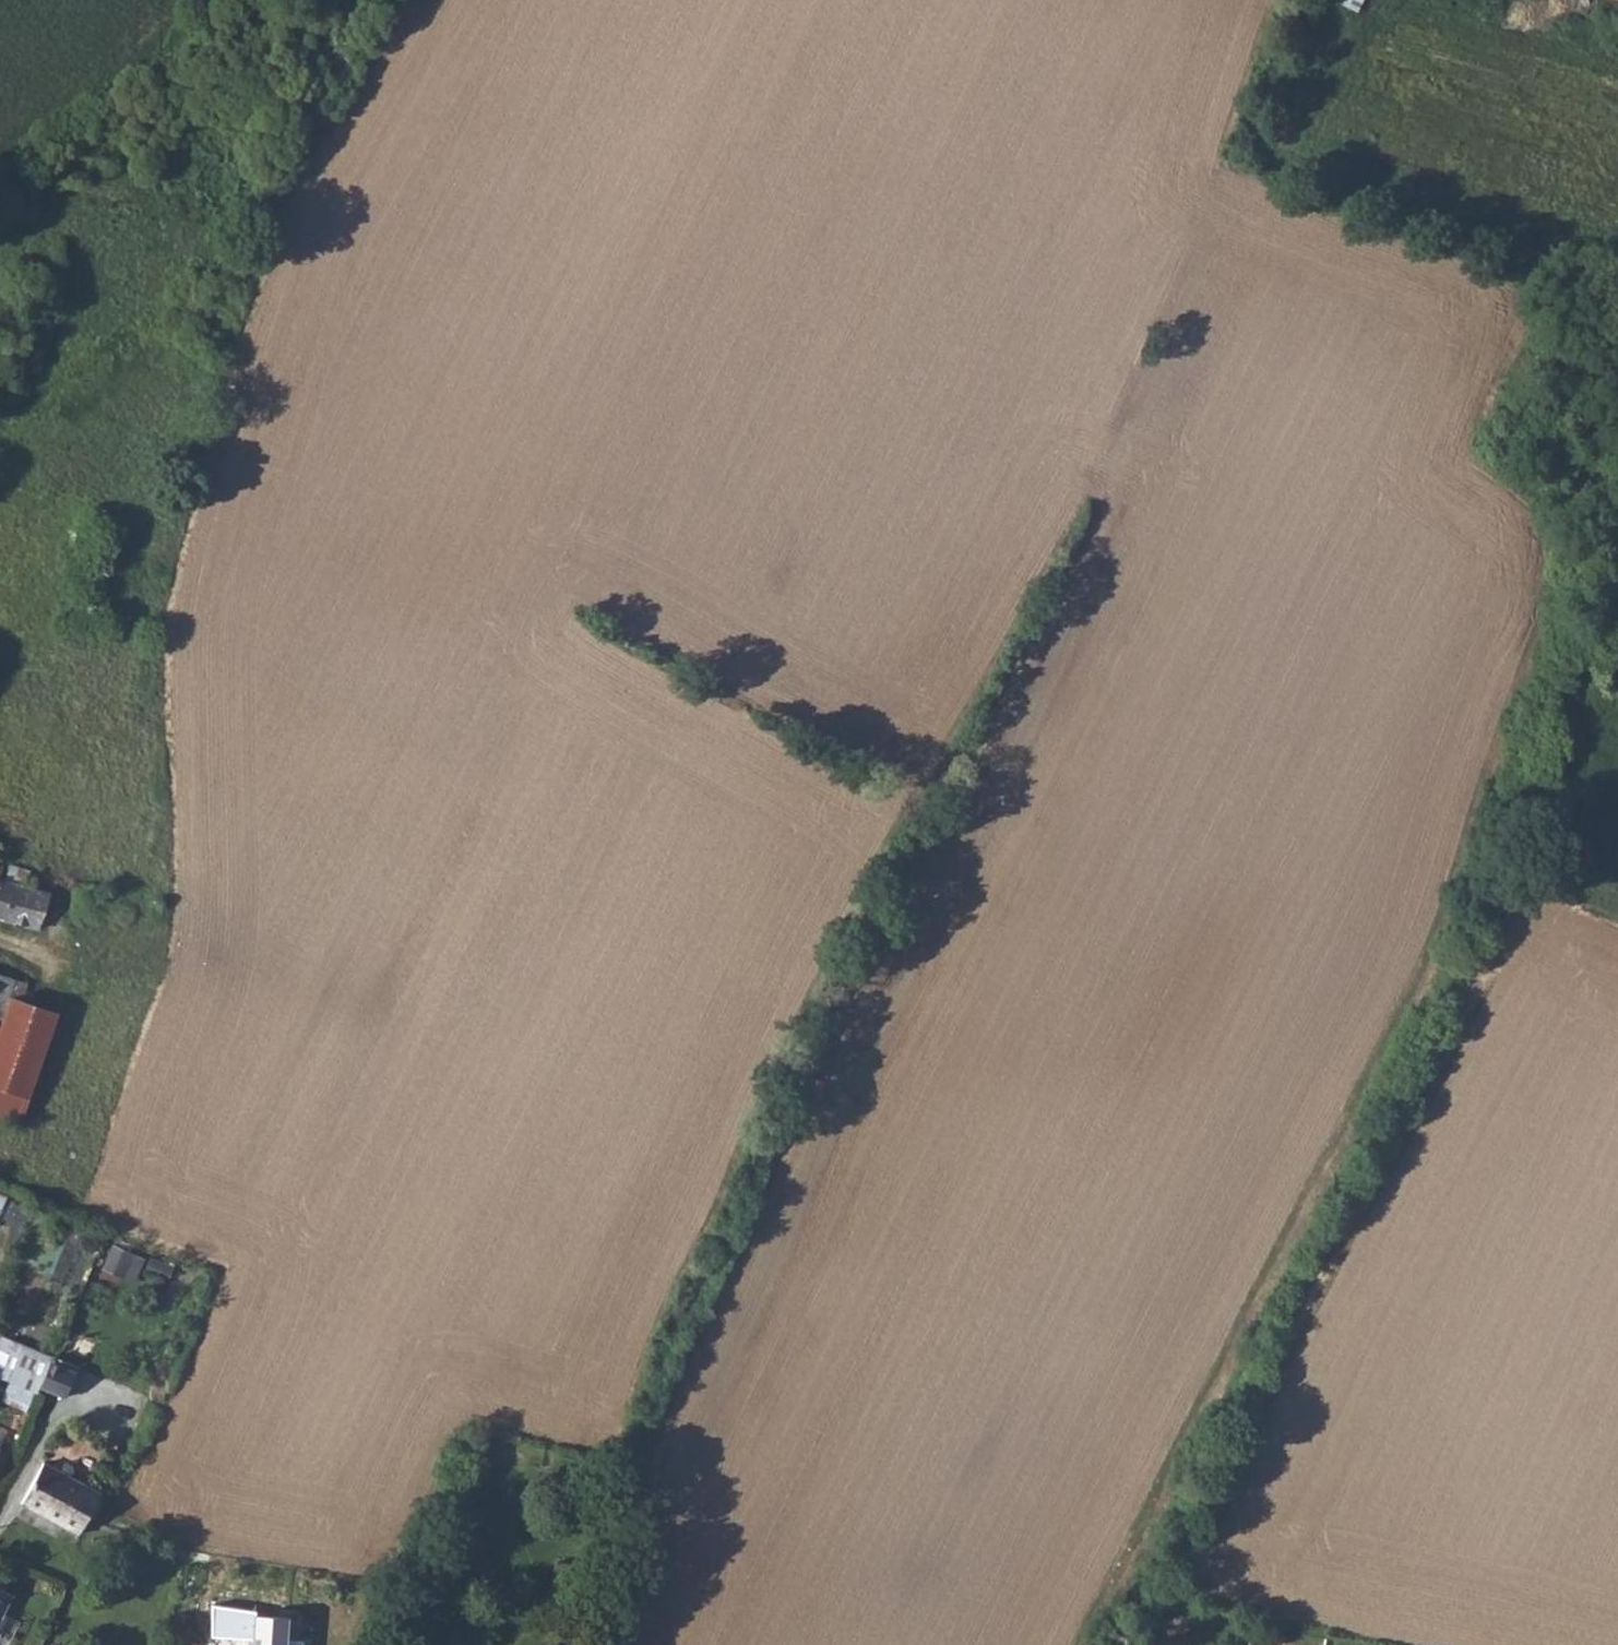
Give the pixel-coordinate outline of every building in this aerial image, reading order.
[(1365,0),(1335,0),(1361,10),(1365,0)] [(35,926),(45,888),(19,881),(22,869),(7,864),(2,877),(0,876),(0,917),(35,926)] [(10,992),(14,978),(0,973),(0,1021),(10,992)] [(128,1270),(137,1247),(115,1239),(107,1262),(128,1270)] [(6,1363),(0,1378),(0,1391),(33,1404),(35,1399),(43,1378),(6,1363)] [(71,1384),(45,1373),(43,1378),(35,1399),(61,1410),(71,1384)] [(32,1512),(91,1536),(100,1515),(112,1493),(50,1467),(32,1512)] [(3,1619),(14,1600),(0,1592),(0,1624),(3,1619)] [(217,1613),(215,1636),(254,1639),(253,1644),(303,1644),(303,1643),(289,1641),(291,1619),(217,1613)]
